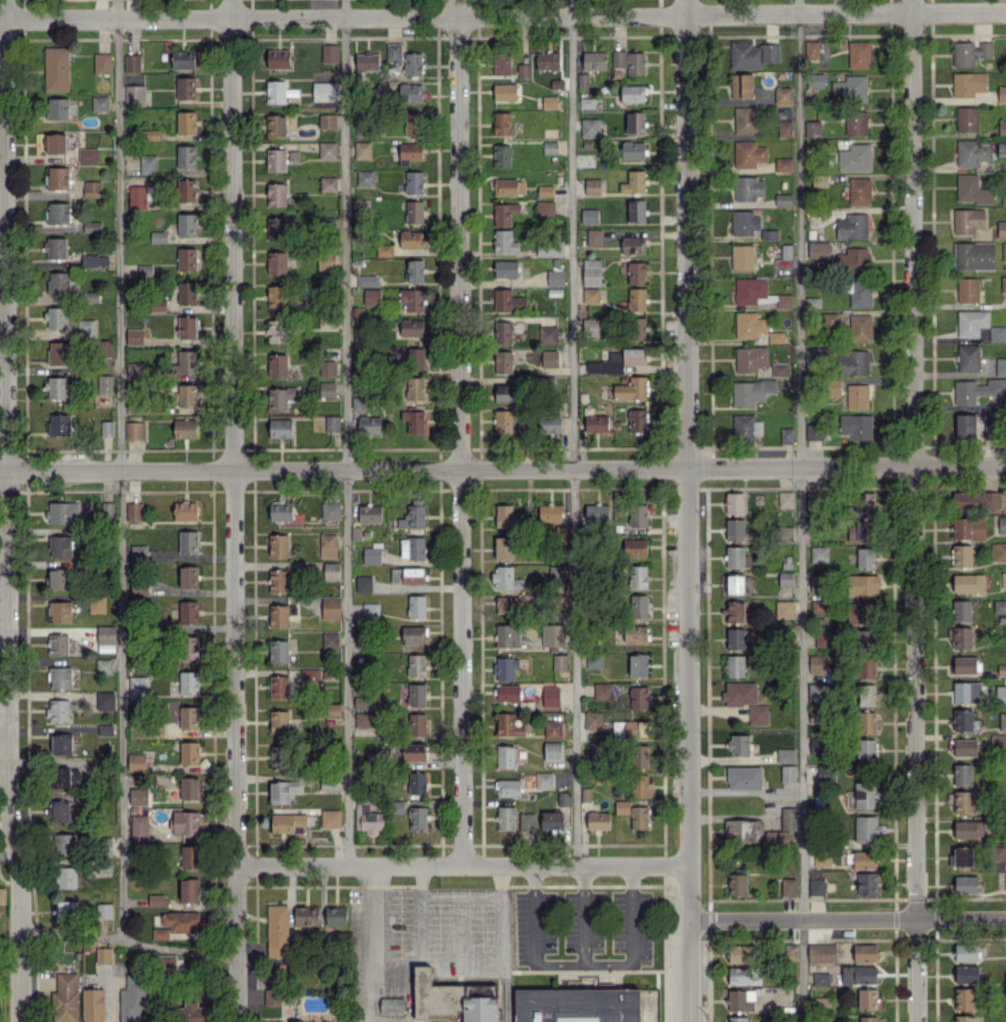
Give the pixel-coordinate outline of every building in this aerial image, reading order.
[(804,59),(818,59),(819,41),(805,41),(804,59)] [(869,41),(848,41),(848,68),(869,68),(869,41)] [(730,69),(762,68),(762,62),(779,61),(779,44),(752,45),(752,42),(730,42),(730,69)] [(974,66),(974,56),(991,56),(991,42),(976,42),(952,42),(953,66),(974,66)] [(386,43),(386,60),(401,60),(401,43),(386,43)] [(322,62),(338,62),(338,44),(322,44),(322,62)] [(68,47),(44,47),(45,91),(69,91),(68,47)] [(172,68),(194,68),(195,51),(172,50),(172,68)] [(267,68),(290,68),(290,50),(267,50),(267,68)] [(644,51),(612,51),(612,67),(628,68),(628,74),(644,74),(644,51)] [(511,74),(510,52),(493,53),(494,75),(511,74)] [(559,52),(536,53),(537,70),(560,69),(559,52)] [(605,68),(605,52),(583,52),(583,68),(605,68)] [(94,74),(111,74),(111,53),(94,53),(94,74)] [(379,53),(356,53),(356,70),(379,69),(379,53)] [(404,53),(405,75),(422,75),(422,53),(404,53)] [(140,71),(140,55),(125,54),(125,71),(140,71)] [(953,97),(974,97),(974,92),(987,91),(986,72),(953,72),(953,97)] [(752,74),(731,74),(730,98),(752,98),(752,74)] [(823,87),(823,74),(807,74),(807,87),(823,87)] [(195,99),(195,77),(176,77),(177,100),(195,99)] [(831,101),(866,101),(867,77),(832,77),(831,101)] [(285,80),(266,81),(266,103),(285,103),(285,96),(298,96),(298,89),(285,89),(285,80)] [(336,82),(313,82),(313,101),(337,100),(336,82)] [(400,100),(422,101),(423,84),(400,83),(400,100)] [(516,83),(493,84),(494,101),(516,101),(516,83)] [(124,106),(144,106),(145,85),(124,85),(124,106)] [(644,85),(621,85),(621,102),(644,102),(644,85)] [(998,85),(998,103),(1005,102),(1005,85),(998,85)] [(775,104),(791,104),(791,87),(774,87),(775,104)] [(108,96),(92,96),(92,111),(108,111),(108,96)] [(542,109),(556,109),(557,96),(542,96),(542,109)] [(69,98),(47,98),(47,119),(68,120),(69,98)] [(754,107),(734,107),(735,134),(755,133),(754,107)] [(956,107),(957,131),(978,131),(978,107),(956,107)] [(177,111),(176,134),(195,134),(196,112),(177,111)] [(626,112),(627,134),(644,133),(644,111),(626,112)] [(867,135),(867,111),(846,111),(845,135),(867,135)] [(404,135),(422,135),(422,113),(404,112),(404,135)] [(511,112),(494,112),(493,134),(511,135),(511,112)] [(336,114),(319,114),(319,128),(336,128),(336,114)] [(285,116),(267,116),(267,137),(286,137),(285,116)] [(581,119),(581,137),(600,137),(599,118),(581,119)] [(778,121),(779,137),(792,137),(791,121),(778,121)] [(805,137),(821,137),(821,121),(805,121),(805,137)] [(142,130),(142,140),(159,140),(159,129),(142,130)] [(66,134),(47,134),(47,153),(66,153),(66,134)] [(976,139),(957,139),(956,166),(978,167),(978,160),(988,160),(988,146),(976,146),(976,139)] [(319,160),(337,159),(336,141),(319,142),(319,160)] [(371,159),(371,141),(355,141),(354,159),(371,159)] [(557,142),(543,141),(543,153),(557,154),(557,142)] [(622,159),(644,159),(644,142),(622,141),(622,159)] [(734,141),(735,168),(756,167),(756,162),(767,162),(767,146),(756,146),(756,141),(734,141)] [(422,143),(399,144),(400,166),(409,165),(409,160),(423,160),(422,143)] [(870,143),(849,143),(849,150),(838,150),(838,171),(870,171),(870,143)] [(997,143),(997,156),(1005,156),(1005,143),(997,143)] [(493,167),(510,168),(511,145),(494,144),(493,167)] [(177,168),(196,168),(195,145),(177,146),(177,168)] [(79,148),(79,164),(98,164),(98,148),(79,148)] [(285,171),(285,149),(267,149),(267,172),(285,171)] [(156,155),(140,155),(140,174),(157,174),(156,155)] [(791,172),(791,158),(776,158),(776,172),(791,172)] [(69,167),(47,167),(47,190),(69,189),(69,167)] [(357,186),(374,186),(374,170),(357,170),(357,186)] [(644,170),(628,170),(628,182),(619,183),(620,193),(645,193),(644,170)] [(422,171),(405,171),(405,194),(423,193),(422,171)] [(995,202),(995,188),(978,189),(978,174),(957,174),(957,203),(995,202)] [(337,192),(337,177),(321,177),(321,192),(337,192)] [(735,201),(756,200),(756,196),(764,196),(764,177),(735,178),(735,201)] [(870,178),(848,178),(849,205),(870,204),(870,178)] [(195,179),(177,180),(177,202),(196,202),(195,179)] [(525,179),(494,180),(494,196),(525,195),(525,179)] [(600,179),(585,179),(585,195),(601,195),(600,179)] [(84,199),(101,198),(101,181),(83,181),(84,199)] [(267,206),(286,206),(286,184),(268,183),(267,206)] [(154,200),(154,186),(129,185),(129,208),(146,209),(146,200),(154,200)] [(538,196),(553,197),(553,185),(538,185),(538,196)] [(775,195),(776,206),(791,206),(791,194),(775,195)] [(423,200),(405,201),(406,223),(423,223),(423,200)] [(535,201),(535,217),(554,217),(554,200),(535,201)] [(645,221),(645,200),(628,200),(628,222),(645,221)] [(69,203),(47,203),(47,223),(69,223),(69,203)] [(494,204),(494,227),(511,226),(511,213),(520,213),(520,203),(494,204)] [(598,223),(598,209),(581,209),(581,224),(598,223)] [(953,209),(953,234),(975,234),(975,229),(985,228),(985,209),(953,209)] [(731,212),(732,234),(760,233),(759,212),(731,212)] [(178,236),(196,236),(196,213),(177,214),(178,236)] [(836,239),(867,238),(867,213),(845,214),(845,218),(836,218),(836,239)] [(267,240),(292,240),(292,217),(267,217),(267,240)] [(101,221),(83,221),(83,233),(101,233),(101,221)] [(1005,239),(1005,221),(996,221),(997,239),(1005,239)] [(587,246),(602,246),(602,229),(587,229),(587,246)] [(424,231),(400,230),(400,247),(424,248),(424,231)] [(518,241),(512,241),(512,230),(494,230),(495,253),(519,252),(518,241)] [(151,243),(166,243),(166,231),(151,231),(151,243)] [(66,237),(45,238),(45,250),(47,250),(47,259),(66,259),(66,237)] [(645,237),(622,237),(622,254),(645,255),(645,237)] [(808,242),(808,259),(833,258),(832,241),(808,242)] [(536,256),(563,256),(564,242),(537,242),(536,256)] [(994,242),(953,242),(954,270),(994,269),(994,242)] [(393,244),(377,244),(377,256),(392,256),(393,244)] [(753,245),(732,245),(732,270),(753,269),(753,245)] [(870,271),(870,247),(845,248),(846,272),(870,271)] [(196,270),(196,248),(177,248),(178,271),(196,270)] [(287,251),(268,251),(267,274),(286,275),(287,251)] [(108,255),(82,254),(81,266),(108,267),(108,255)] [(423,282),(423,259),(406,260),(407,282),(423,282)] [(583,285),(600,285),(600,259),(583,259),(583,285)] [(517,260),(494,261),(495,278),(517,277),(517,260)] [(628,284),(645,284),(645,262),(628,262),(628,284)] [(151,277),(151,264),(137,264),(137,277),(151,277)] [(563,286),(564,270),(548,270),(547,285),(563,286)] [(48,293),(69,293),(69,272),(48,272),(48,293)] [(379,285),(378,275),(356,275),(357,286),(379,285)] [(736,304),(776,303),(776,294),(767,295),(766,278),(735,278),(736,304)] [(979,278),(958,278),(957,301),(978,302),(979,278)] [(870,307),(871,280),(850,280),(849,307),(870,307)] [(178,305),(196,304),(195,282),(178,282),(178,305)] [(267,286),(268,308),(288,308),(287,285),(267,286)] [(511,289),(494,288),(494,311),(522,311),(523,297),(511,296),(511,289)] [(583,303),(599,303),(599,288),(583,288),(583,303)] [(628,302),(623,301),(622,310),(645,311),(646,288),(629,288),(628,302)] [(380,289),(363,289),(363,304),(380,304),(380,289)] [(423,289),(399,289),(400,303),(406,303),(406,312),(423,311),(423,289)] [(792,309),(792,294),(777,294),(777,309),(792,309)] [(46,328),(65,328),(65,307),(46,307),(46,328)] [(958,337),(979,337),(979,327),(989,327),(989,310),(958,310),(958,337)] [(735,339),(757,339),(757,332),(766,333),(766,318),(756,318),(757,312),(736,312),(735,339)] [(839,313),(824,313),(824,327),(839,327),(839,313)] [(871,315),(851,314),(850,340),(871,341),(871,315)] [(178,316),(178,338),(196,338),(196,315),(178,316)] [(646,339),(645,317),(627,318),(627,340),(646,339)] [(95,320),(81,319),(81,337),(95,338),(95,320)] [(268,342),(286,343),(286,320),(268,319),(268,342)] [(400,335),(423,336),(423,319),(401,319),(400,335)] [(599,319),(582,319),(582,337),(599,337),(599,319)] [(511,344),(512,321),(495,321),(494,344),(511,344)] [(539,326),(539,344),(557,344),(556,326),(539,326)] [(990,326),(989,342),(1005,342),(1005,340),(1005,327),(990,326)] [(126,345),(143,345),(143,329),(126,329),(126,345)] [(113,356),(112,340),(98,341),(98,356),(113,356)] [(49,364),(70,364),(70,341),(48,342),(49,364)] [(978,371),(978,345),(958,345),(958,372),(978,371)] [(767,347),(735,347),(736,372),(758,371),(758,366),(767,366),(767,347)] [(409,371),(424,370),(424,348),(409,348),(409,371)] [(623,365),(645,364),(645,348),(623,348),(623,365)] [(558,350),(542,350),(542,367),(558,367),(558,350)] [(840,351),(841,375),(868,374),(867,350),(840,351)] [(197,351),(178,351),(178,364),(171,364),(172,373),(197,373),(197,351)] [(587,374),(623,373),(622,351),(608,351),(609,361),(587,362),(587,374)] [(268,377),(287,377),(287,354),(268,354),(268,377)] [(996,358),(996,376),(1005,376),(1005,358),(996,358)] [(320,377),(336,376),(335,361),(319,361),(320,377)] [(143,363),(127,362),(127,378),(143,378),(143,363)] [(787,363),(771,363),(771,376),(788,376),(787,363)] [(98,393),(112,393),(112,375),(98,375),(98,393)] [(613,398),(645,399),(646,376),(629,376),(629,384),(614,384),(613,398)] [(46,398),(66,398),(66,377),(46,377),(46,398)] [(424,399),(423,377),(406,377),(407,400),(424,399)] [(495,401),(516,402),(517,377),(509,377),(509,384),(495,384),(495,401)] [(986,379),(986,384),(976,385),(976,380),(954,380),(955,405),(976,404),(976,395),(1005,395),(1005,378),(986,379)] [(732,381),(733,406),(754,406),(754,401),(765,401),(765,393),(776,393),(776,380),(732,381)] [(840,380),(827,380),(826,395),(840,395),(840,380)] [(335,382),(320,382),(319,397),(335,397),(335,382)] [(178,406),(200,407),(201,385),(179,384),(178,406)] [(868,409),(868,384),(847,384),(847,409),(868,409)] [(269,411),(287,411),(287,400),(298,400),(298,396),(307,395),(307,387),(268,388),(269,411)] [(646,410),(629,409),(628,432),(645,432),(646,410)] [(513,411),(495,410),(494,433),(511,434),(513,411)] [(424,433),(424,411),(401,411),(401,420),(407,420),(407,433),(424,433)] [(70,414),(49,414),(49,435),(70,435),(70,414)] [(762,420),(754,421),(754,414),(732,414),(733,440),(755,440),(755,435),(762,435),(762,420)] [(975,414),(955,415),(955,438),(976,438),(975,414)] [(607,432),(607,415),(585,415),(585,432),(607,432)] [(872,415),(840,415),(840,435),(853,435),(853,439),(872,439),(872,415)] [(340,416),(326,416),(325,431),(339,432),(340,416)] [(380,435),(381,417),(359,416),(358,434),(380,435)] [(561,432),(561,416),(538,416),(538,432),(561,432)] [(196,419),(174,420),(174,438),(197,438),(196,419)] [(291,437),(291,419),(269,419),(269,437),(291,437)] [(113,421),(101,421),(101,436),(113,436),(113,421)] [(144,421),(125,422),(126,439),(145,439),(144,421)] [(998,439),(999,423),(984,423),(984,439),(998,439)] [(822,439),(821,424),(806,424),(806,440),(822,439)] [(781,444),(793,444),(793,428),(781,428),(781,444)] [(793,491),(779,491),(779,507),(793,507),(793,491)] [(953,492),(953,509),(999,508),(999,491),(953,492)] [(725,514),(743,513),(743,492),(725,493),(725,514)] [(854,492),(853,512),(874,513),(874,493),(854,492)] [(398,528),(424,527),(424,499),(408,499),(408,518),(397,518),(398,528)] [(48,524),(79,523),(79,501),(47,502),(48,524)] [(174,502),(174,521),(197,520),(197,501),(174,502)] [(269,520),(291,521),(292,502),(270,501),(269,520)] [(113,517),(114,502),(102,502),(102,517),(113,517)] [(126,521),(142,521),(142,502),(126,503),(126,521)] [(321,502),(322,519),(340,519),(340,502),(321,502)] [(513,504),(496,504),(496,528),(513,528),(513,504)] [(562,505),(539,504),(538,522),(562,523),(562,505)] [(608,521),(608,504),(585,504),(585,521),(608,521)] [(647,527),(646,504),(629,504),(629,527),(647,527)] [(359,523),(381,522),(381,505),(358,505),(359,523)] [(952,539),(984,539),(984,518),(952,518),(952,539)] [(743,519),(726,519),(726,540),(744,540),(743,519)] [(848,540),(870,541),(870,524),(849,523),(848,540)] [(179,554),(198,553),(197,530),(179,531),(179,554)] [(288,557),(288,535),(269,534),(269,557),(288,557)] [(336,558),(336,534),(320,534),(319,558),(336,558)] [(50,557),(71,557),(71,535),(49,536),(50,557)] [(424,537),(400,537),(400,559),(425,559),(424,537)] [(647,556),(646,539),(622,539),(623,556),(647,556)] [(991,543),(991,561),(1005,560),(1005,542),(991,543)] [(130,561),(148,560),(147,544),(129,545),(130,561)] [(972,566),(971,544),(952,545),(953,567),(972,566)] [(743,546),(726,547),(727,568),(744,567),(743,546)] [(828,562),(827,546),(811,547),(811,562),(828,562)] [(381,564),(380,547),(363,548),(363,564),(381,564)] [(857,569),(875,569),(874,547),(857,548),(857,569)] [(340,562),(324,562),(323,579),(339,579),(340,562)] [(647,565),(629,566),(630,588),(647,588),(647,565)] [(198,566),(180,566),(180,588),(197,588),(198,566)] [(513,566),(494,566),(494,588),(520,589),(520,578),(513,578),(513,566)] [(565,566),(549,566),(549,580),(565,580),(565,566)] [(423,568),(390,568),(391,583),(424,583),(423,568)] [(69,589),(69,569),(49,570),(49,590),(69,589)] [(269,570),(270,592),(288,592),(288,570),(269,570)] [(791,585),(791,573),(780,573),(781,586),(791,585)] [(953,575),(953,592),(985,591),(984,574),(953,575)] [(743,595),(744,575),(727,575),(727,594),(743,595)] [(878,575),(849,575),(848,596),(878,596),(878,575)] [(372,591),(372,576),(356,576),(356,591),(372,591)] [(648,617),(647,594),(629,595),(629,617),(648,617)] [(105,613),(106,595),(89,595),(89,612),(105,613)] [(425,596),(408,595),(408,618),(425,618),(425,596)] [(518,612),(517,596),(496,597),(497,613),(518,612)] [(340,597),(322,597),(322,619),(340,619),(340,597)] [(993,600),(994,613),(1005,613),(1005,599),(993,600)] [(198,624),(198,601),(179,600),(179,624),(198,624)] [(970,600),(952,600),(953,621),(970,621),(970,600)] [(49,623),(71,622),(71,601),(49,601),(49,623)] [(726,622),(743,622),(744,601),(727,601),(726,622)] [(775,601),(775,618),(793,618),(793,601),(775,601)] [(828,601),(811,601),(811,613),(828,613),(828,601)] [(871,624),(871,603),(847,602),(847,624),(871,624)] [(269,627),(288,628),(288,605),(270,604),(269,627)] [(519,624),(496,625),(496,647),(520,647),(519,624)] [(564,624),(542,625),(542,647),(564,646),(564,624)] [(624,642),(646,642),(647,625),(625,625),(624,642)] [(115,644),(115,626),(97,626),(97,644),(115,644)] [(402,645),(425,645),(425,626),(402,626),(402,645)] [(67,655),(68,627),(49,627),(48,655),(67,655)] [(972,649),(972,627),(953,627),(953,649),(972,649)] [(744,628),(727,629),(727,650),(744,649),(744,628)] [(835,630),(815,630),(815,646),(835,647),(835,630)] [(858,630),(857,646),(874,647),(875,631),(858,630)] [(322,632),(323,651),(339,651),(338,631),(322,632)] [(198,636),(181,636),(181,659),(198,658),(198,636)] [(288,640),(270,640),(270,662),(288,662),(288,640)] [(407,654),(408,677),(425,677),(425,654),(407,654)] [(587,668),(602,668),(602,654),(586,655),(587,668)] [(629,654),(629,676),(647,676),(648,654),(629,654)] [(566,670),(566,655),(553,655),(553,670),(566,670)] [(744,656),(726,655),(726,676),(744,676),(744,656)] [(809,673),(830,673),(831,656),(809,656),(809,673)] [(858,678),(875,678),(874,656),(857,657),(858,678)] [(976,656),(953,656),(953,673),(976,673),(976,656)] [(519,657),(495,658),(495,680),(513,680),(513,668),(519,668),(519,657)] [(111,659),(96,659),(97,674),(111,673),(111,659)] [(51,688),(72,688),(71,667),(50,667),(51,688)] [(303,686),(322,685),(321,667),(302,668),(303,686)] [(180,671),(180,694),(199,693),(198,671),(180,671)] [(288,675),(270,676),(270,698),(289,698),(288,675)] [(148,699),(147,676),(129,676),(129,699),(148,699)] [(612,683),(594,682),(593,699),(612,699),(612,683)] [(756,682),(725,682),(726,691),(723,691),(723,705),(756,704),(756,682)] [(953,683),(954,703),(984,702),(984,682),(953,683)] [(425,683),(408,684),(409,706),(425,706),(425,683)] [(808,702),(828,702),(828,684),(808,683),(808,702)] [(520,701),(519,684),(496,685),(497,702),(520,701)] [(875,705),(875,685),(857,685),(858,706),(875,705)] [(996,685),(996,704),(1005,704),(1005,685),(996,685)] [(542,687),(543,707),(559,707),(559,686),(542,687)] [(648,709),(647,686),(629,687),(630,709),(648,709)] [(114,691),(96,692),(96,710),(115,710),(114,691)] [(371,697),(354,696),(354,708),(371,709),(371,697)] [(69,699),(48,700),(48,721),(69,721),(69,699)] [(340,715),(339,703),(323,704),(324,716),(340,715)] [(768,725),(768,705),(749,705),(749,725),(768,725)] [(198,706),(180,707),(180,728),(198,728),(198,706)] [(270,710),(270,733),(290,733),(289,709),(270,710)] [(972,709),(953,709),(954,731),(979,731),(979,719),(972,720),(972,709)] [(585,731),(602,730),(601,711),(584,712),(585,731)] [(875,712),(859,712),(859,733),(875,733),(875,712)] [(355,727),(374,726),(374,713),(355,713),(355,727)] [(426,713),(409,713),(408,735),(425,735),(426,713)] [(497,735),(525,735),(525,725),(514,725),(514,713),(497,713),(497,735)] [(562,720),(544,721),(545,739),(562,739),(562,720)] [(647,736),(647,720),(612,722),(613,738),(647,736)] [(112,724),(99,724),(99,735),(111,735),(112,724)] [(72,754),(72,734),(51,734),(52,754),(72,754)] [(729,756),(749,755),(749,734),(729,735),(729,756)] [(991,735),(991,753),(1005,753),(1005,735),(991,735)] [(827,754),(827,737),(809,738),(810,755),(827,754)] [(877,740),(857,739),(856,762),(876,762),(877,740)] [(977,739),(954,739),(954,756),(977,756),(977,739)] [(180,764),(199,764),(199,741),(180,742),(180,764)] [(590,759),(602,758),(601,742),(589,742),(590,759)] [(402,760),(425,760),(425,743),(402,744),(402,760)] [(544,761),(561,760),(561,744),(544,744),(544,761)] [(270,745),(271,769),(287,768),(287,745),(270,745)] [(514,768),(515,746),(496,745),(496,767),(514,768)] [(648,768),(648,746),(633,745),(632,768),(648,768)] [(795,748),(777,748),(777,763),(795,763),(795,748)] [(128,771),(145,770),(144,753),(128,753),(128,771)] [(971,764),(954,764),(954,785),(971,785),(971,764)] [(781,781),(795,782),(795,765),(781,765),(781,781)] [(727,789),(760,789),(760,766),(727,767),(727,789)] [(49,787),(79,788),(79,768),(50,767),(49,787)] [(836,770),(819,769),(818,782),(835,783),(836,770)] [(426,772),(408,772),(407,793),(425,793),(426,772)] [(553,773),(536,772),(535,788),(553,788),(553,773)] [(649,775),(634,775),(634,797),(649,797),(649,775)] [(180,799),(198,799),(198,777),(180,777),(180,799)] [(497,796),(521,796),(520,779),(497,779),(497,796)] [(270,804),(289,803),(289,792),(299,792),(299,781),(270,781),(270,804)] [(855,809),(881,808),(881,782),(854,783),(855,809)] [(129,805),(147,805),(148,788),(130,788),(129,805)] [(973,791),(954,791),(954,813),(973,813),(973,791)] [(51,821),(77,822),(78,799),(52,798),(51,821)] [(631,829),(648,829),(648,806),(629,806),(629,800),(615,800),(615,814),(631,814),(631,829)] [(383,833),(383,813),(369,812),(370,804),(356,804),(355,829),(365,829),(365,832),(383,833)] [(514,830),(515,807),(497,806),(497,829),(514,830)] [(426,830),(427,807),(410,807),(409,829),(426,830)] [(796,808),(782,808),(781,830),(795,830),(796,808)] [(340,809),(321,810),(321,827),(340,827),(340,809)] [(202,833),(202,811),(171,812),(172,833),(202,833)] [(563,811),(541,811),(541,829),(563,829),(563,811)] [(610,812),(587,812),(587,829),(610,829),(610,812)] [(535,831),(535,813),(519,813),(519,830),(535,831)] [(306,815),(272,814),(271,833),(291,833),(291,825),(306,826),(306,815)] [(131,841),(149,840),(149,815),(131,815),(131,841)] [(856,843),(880,842),(879,824),(876,824),(876,815),(855,816),(856,843)] [(724,820),(725,841),(762,840),(761,819),(724,820)] [(984,821),(955,820),(954,838),(983,839),(984,821)] [(766,830),(765,843),(788,844),(789,831),(766,830)] [(56,855),(77,854),(76,833),(56,834),(56,855)] [(199,868),(198,845),(181,845),(181,868),(199,868)] [(1004,870),(1005,846),(993,846),(992,869),(1004,870)] [(972,848),(951,848),(951,867),(972,866),(972,848)] [(814,866),(830,866),(830,849),(814,850),(814,866)] [(854,869),(876,868),(875,851),(853,852),(854,869)] [(76,867),(58,867),(58,888),(76,888),(76,867)] [(858,895),(876,894),(875,872),(857,873),(858,895)] [(746,874),(728,874),(728,896),(747,896),(746,874)] [(977,893),(977,876),(955,876),(955,893),(977,893)] [(199,903),(199,879),(181,878),(180,902),(199,903)] [(782,896),(795,896),(795,878),(782,878),(782,896)] [(810,895),(824,895),(823,878),(809,879),(810,895)] [(167,906),(167,894),(148,894),(148,906),(167,906)] [(78,901),(57,901),(56,922),(77,923),(78,901)] [(112,918),(111,904),(96,904),(96,919),(112,918)] [(268,905),(267,956),(288,956),(289,905),(268,905)] [(294,924),(319,924),(318,906),(294,907),(294,924)] [(346,925),(346,906),(326,906),(326,925),(346,925)] [(199,912),(161,912),(161,926),(169,926),(170,932),(200,932),(199,912)] [(168,939),(169,928),(152,928),(152,939),(168,939)] [(797,945),(786,944),(785,961),(796,961),(797,945)] [(835,962),(835,944),(808,944),(808,962),(835,962)] [(853,945),(854,961),(877,961),(877,944),(853,945)] [(955,961),(979,961),(979,944),(955,944),(955,961)] [(728,962),(752,963),(753,946),(729,945),(728,962)] [(96,963),(112,963),(112,947),(96,947),(96,963)] [(175,954),(155,955),(156,974),(176,974),(175,954)] [(432,985),(431,965),(414,966),(414,1017),(428,1017),(428,1014),(462,1013),(462,1021),(498,1021),(498,985),(432,985)] [(876,984),(876,966),(842,965),(841,983),(876,984)] [(955,984),(978,983),(978,965),(955,966),(955,984)] [(728,984),(761,985),(762,967),(729,966),(728,984)] [(828,985),(829,973),(813,972),(813,984),(828,985)] [(57,973),(56,992),(52,991),(52,1021),(77,1021),(78,973),(57,973)] [(147,975),(126,975),(126,989),(120,989),(120,1021),(146,1021),(147,975)] [(82,989),(82,1021),(104,1021),(104,988),(82,989)] [(515,1021),(639,1021),(657,1021),(657,989),(516,988),(515,1021)] [(858,1011),(877,1011),(876,988),(858,989),(858,1011)] [(974,988),(955,988),(955,1010),(974,1010),(974,988)] [(280,1004),(280,989),(265,989),(265,1005),(280,1004)] [(728,1010),(755,1011),(755,990),(728,989),(728,1010)] [(405,998),(381,997),(380,1013),(405,1013),(405,998)] [(183,1001),(184,1021),(205,1021),(205,1007),(198,1007),(198,1001),(183,1001)]
